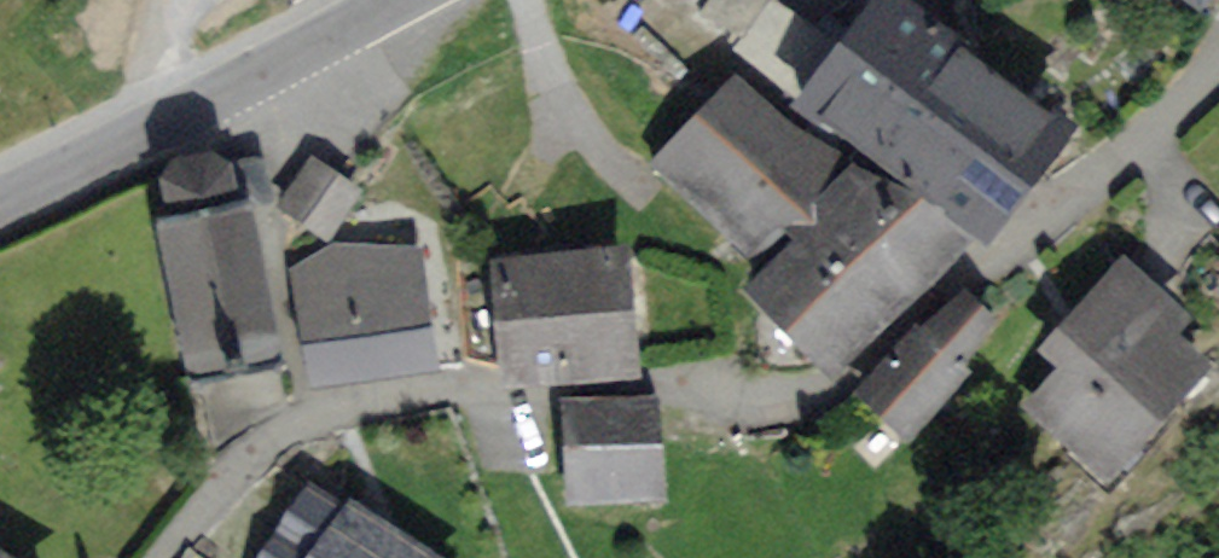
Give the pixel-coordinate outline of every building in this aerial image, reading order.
[(1061,132),(889,1),(813,100),(984,232),(1061,132)] [(827,173),(738,85),(665,159),(754,247),(827,173)] [(175,160),(163,182),(166,200),(169,218),(155,220),(184,366),(276,353),(250,200),(238,202),(235,186),(232,168),(210,153),(175,160)] [(359,193),(314,163),(286,203),(331,233),(359,193)] [(947,248),(878,176),(760,289),(781,311),(829,361),(937,258),(947,248)] [(425,317),(415,248),(295,265),(305,334),(425,317)] [(634,349),(626,253),(502,264),(510,360),(634,349)] [(1069,363),(1033,405),(1088,454),(1081,461),(1105,482),(1206,367),(1173,338),(1190,319),(1127,263),(1052,348),(1069,363)] [(987,320),(963,298),(926,340),(915,330),(860,390),(907,432),(959,374),(947,363),(987,320)] [(659,493),(655,402),(572,406),(577,498),(659,493)] [(348,509),(340,520),(309,498),(268,557),(419,557),(348,509)]
